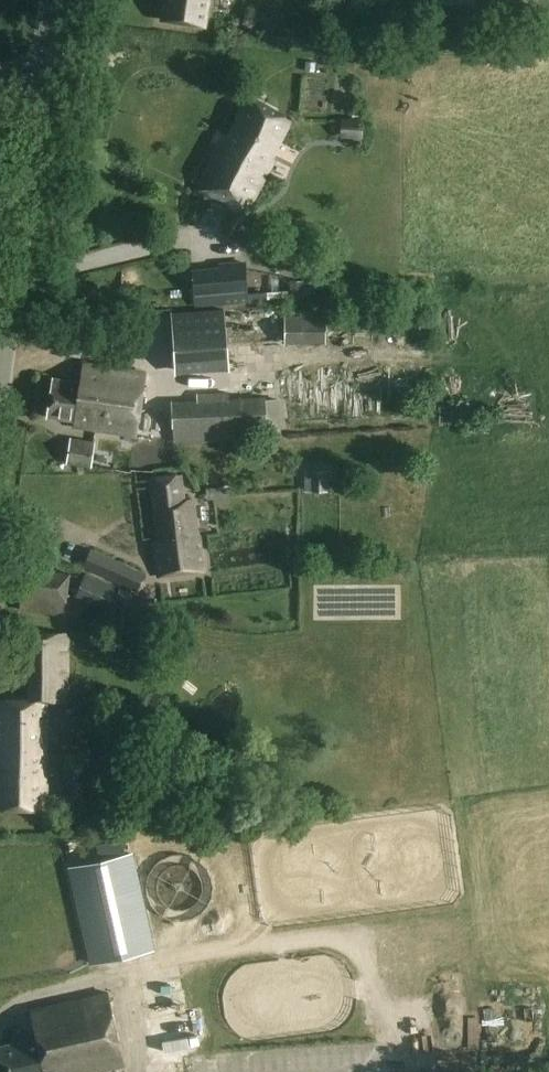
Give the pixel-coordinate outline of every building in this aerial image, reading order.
[(162,19),(205,26),(209,0),(165,0),(162,19)] [(291,120),(249,98),(224,147),(219,147),(197,192),(246,214),(274,159),(272,158),(291,120)] [(249,302),(246,262),(220,264),(221,269),(192,271),(195,306),(249,302)] [(310,279),(294,281),(295,299),(312,298),(310,279)] [(336,297),(336,285),(315,285),(315,297),(336,297)] [(229,355),(225,309),(172,313),(176,360),(229,355)] [(250,334),(271,336),(272,323),(251,322),(250,334)] [(294,357),(315,356),(315,348),(331,348),(330,330),(292,332),(294,357)] [(146,374),(83,364),(81,382),(54,378),(48,417),(74,421),(73,426),(137,436),(146,374)] [(242,366),(243,380),(257,379),(256,365),(242,366)] [(268,440),(266,396),(172,401),(175,445),(268,440)] [(95,441),(71,438),(67,466),(92,469),(95,441)] [(309,492),(333,493),(334,470),(309,470),(309,492)] [(184,500),(181,476),(152,479),(159,540),(154,541),(160,575),(203,570),(194,499),(184,500)] [(91,551),(84,569),(139,592),(146,573),(91,551)] [(69,573),(27,567),(21,610),(63,615),(69,573)] [(116,587),(85,574),(76,596),(108,609),(116,587)] [(31,633),(30,700),(0,700),(0,745),(4,745),(4,806),(45,806),(46,699),(67,699),(67,633),(31,633)] [(86,795),(86,756),(65,756),(66,795),(86,795)] [(156,949),(135,854),(69,868),(90,964),(156,949)] [(147,986),(154,1020),(185,1013),(178,980),(147,986)] [(108,992),(31,1010),(38,1039),(0,1047),(0,1063),(2,1071),(91,1071),(125,1064),(108,992)]
